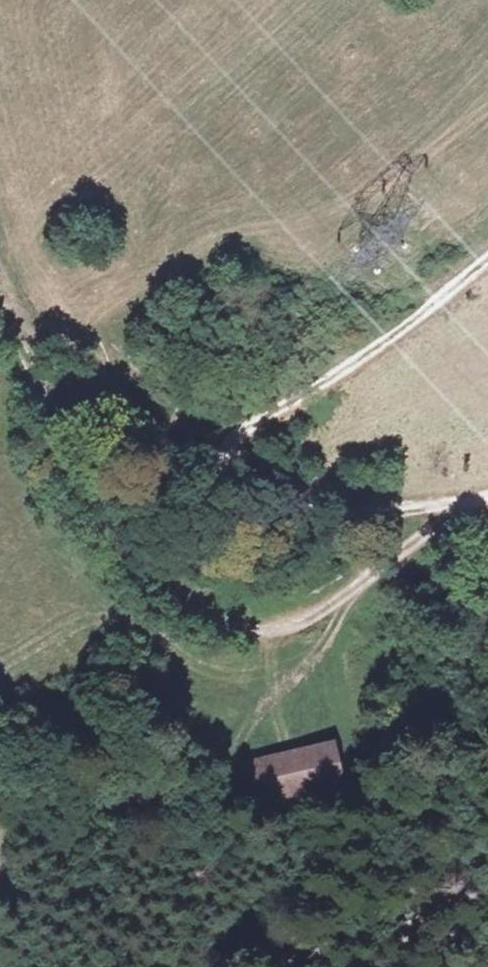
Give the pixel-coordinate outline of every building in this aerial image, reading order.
[(322,746),(241,756),(245,799),(327,788),(322,746)]
